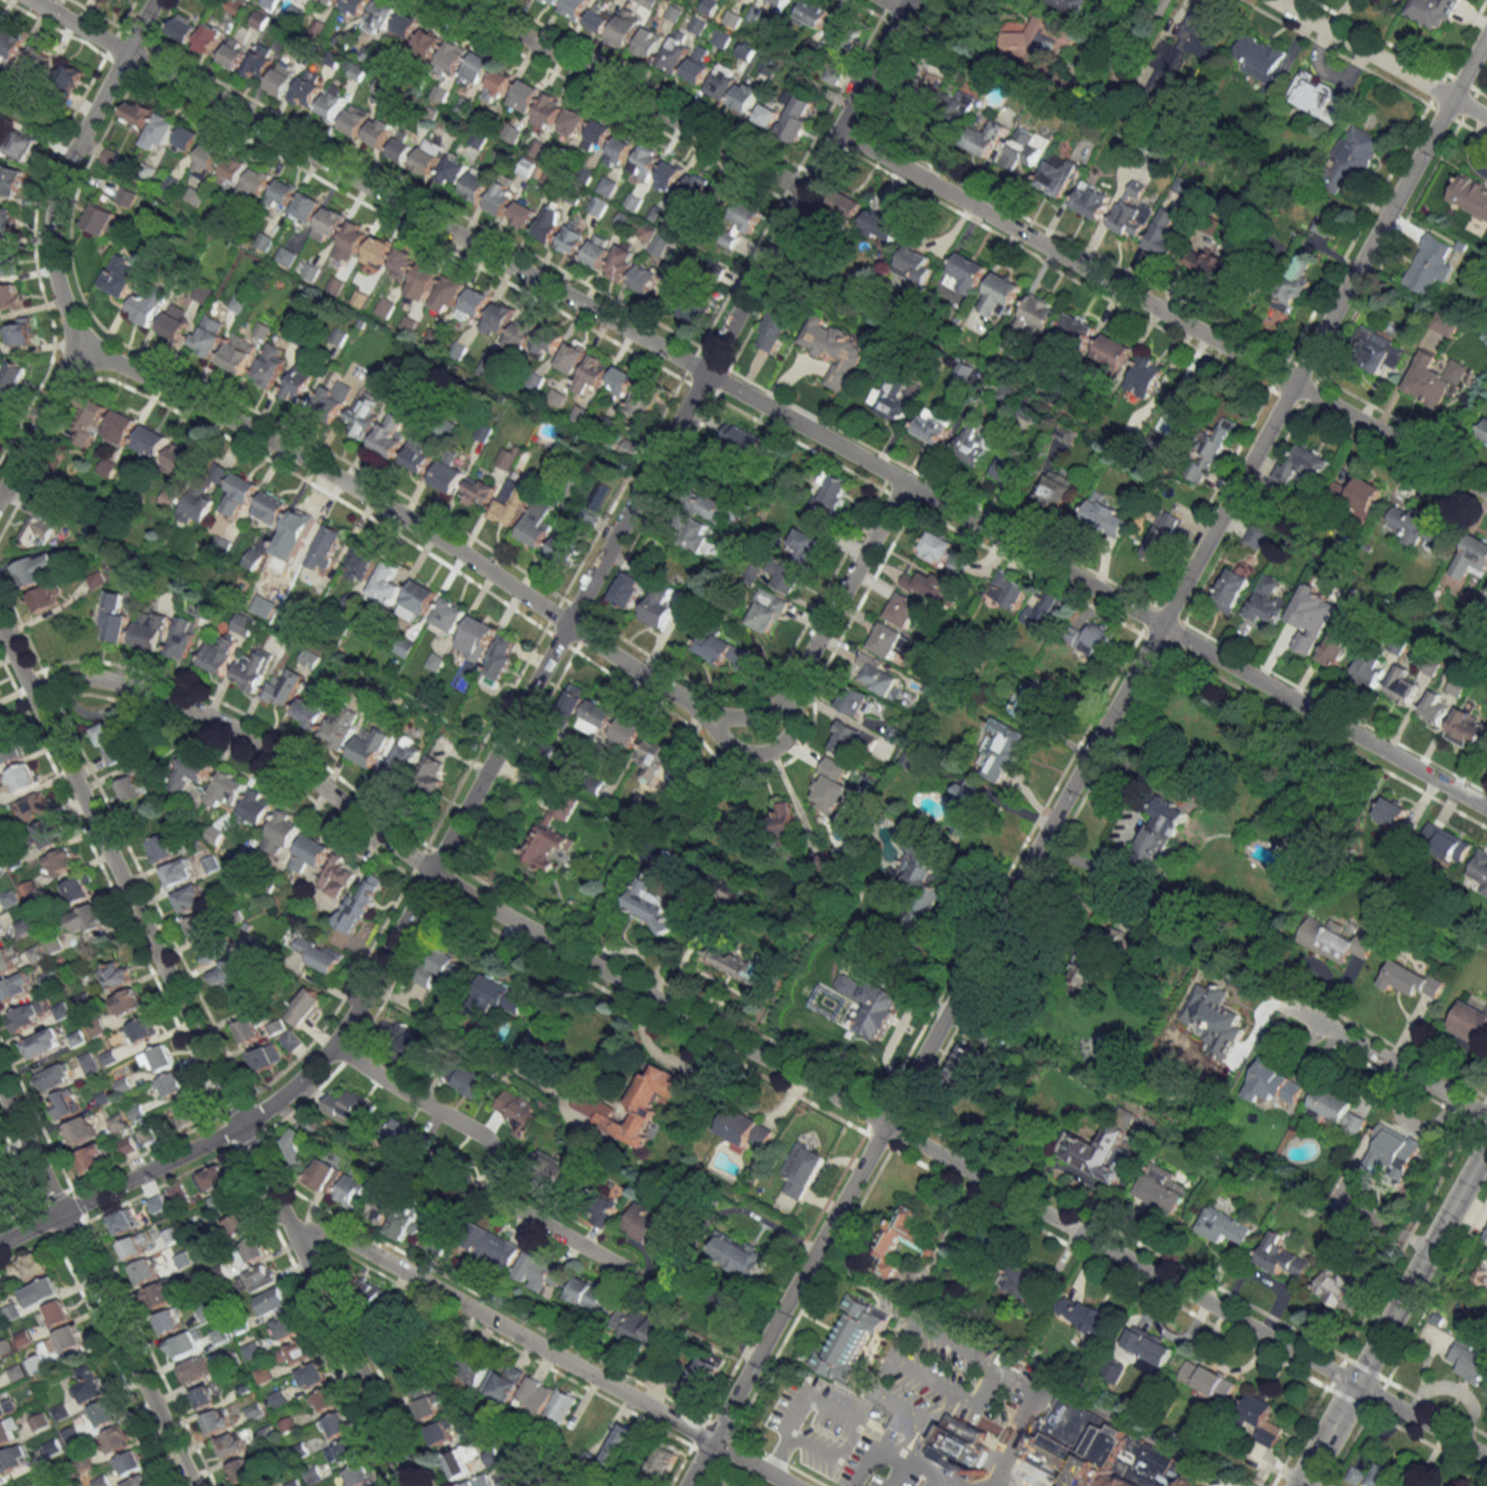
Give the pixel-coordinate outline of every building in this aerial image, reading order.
[(237,15),(247,0),(231,0),(226,8),(237,15)] [(261,5),(272,10),(278,0),(263,0),(261,5)] [(342,10),(361,18),(369,0),(347,0),(342,10)] [(592,0),(567,0),(560,11),(576,22),(592,0)] [(639,2),(651,10),(659,0),(640,0),(639,2)] [(716,0),(706,0),(700,9),(711,17),(720,2),(716,0)] [(820,28),(830,9),(813,0),(806,0),(797,17),(820,28)] [(1080,18),(1091,0),(1051,0),(1080,18)] [(1460,0),(1414,0),(1406,14),(1442,34),(1460,0)] [(382,35),(394,9),(375,1),(364,27),(382,35)] [(1176,45),(1165,41),(1143,94),(1167,103),(1187,51),(1217,63),(1223,48),(1205,41),(1217,11),(1193,1),(1176,45)] [(586,25),(604,34),(614,14),(596,4),(586,25)] [(626,49),(643,17),(625,7),(608,40),(626,49)] [(250,25),(261,31),(269,16),(257,10),(250,25)] [(736,29),(743,17),(730,10),(723,22),(736,29)] [(1001,50),(1047,73),(1069,27),(1038,12),(1027,34),(1013,27),(1001,50)] [(189,43),(199,23),(178,13),(169,33),(189,43)] [(392,37),(410,42),(416,22),(398,17),(392,37)] [(700,34),(706,23),(695,17),(689,29),(700,34)] [(827,41),(849,53),(862,29),(840,17),(827,41)] [(195,46),(211,55),(224,30),(208,22),(195,46)] [(633,50),(651,59),(663,36),(646,27),(633,50)] [(5,54),(12,59),(25,41),(9,28),(0,40),(0,60),(5,54)] [(414,51),(432,59),(443,36),(425,28),(414,51)] [(732,36),(720,28),(711,42),(723,50),(732,36)] [(691,46),(683,42),(687,34),(678,29),(658,66),(676,75),(691,46)] [(1240,73),(1281,88),(1287,71),(1279,68),(1286,50),(1243,33),(1234,57),(1245,61),(1240,73)] [(220,60),(237,69),(249,46),(232,37),(220,60)] [(468,48),(450,39),(437,68),(455,77),(468,48)] [(737,54),(751,61),(758,49),(743,41),(737,54)] [(243,72),(260,82),(277,51),(260,42),(243,72)] [(21,69),(42,80),(55,55),(34,44),(21,69)] [(711,65),(702,60),(708,49),(699,44),(684,76),(702,84),(711,65)] [(460,81),(478,90),(494,61),(476,51),(460,81)] [(779,63),(765,57),(759,70),(773,76),(779,63)] [(268,89),(284,97),(298,66),(282,58),(268,89)] [(57,83),(76,91),(85,70),(66,62),(57,83)] [(725,101),(740,73),(720,62),(705,91),(725,101)] [(514,75),(497,67),(483,97),(500,105),(514,75)] [(311,108),(325,76),(307,68),(292,100),(311,108)] [(1337,125),(1351,98),(1301,72),(1287,99),(1337,125)] [(927,105),(936,86),(907,73),(898,91),(927,105)] [(510,104),(528,114),(542,89),(524,79),(510,104)] [(761,89),(743,80),(730,105),(748,114),(761,89)] [(318,113),(333,121),(348,90),(332,83),(318,113)] [(531,119),(548,130),(566,103),(550,92),(531,119)] [(778,132),(797,143),(818,104),(799,94),(778,132)] [(121,116),(141,129),(154,109),(133,97),(121,116)] [(755,120),(772,128),(781,110),(763,102),(755,120)] [(370,112),(353,104),(341,128),(358,136),(370,112)] [(558,130),(577,138),(588,115),(570,106),(558,130)] [(177,122),(159,112),(146,136),(164,146),(177,122)] [(395,124),(378,115),(365,139),(382,149),(395,124)] [(584,146),(592,150),(595,142),(605,146),(613,126),(596,118),(584,146)] [(501,135),(516,143),(523,130),(508,122),(501,135)] [(978,127),(969,148),(992,157),(1004,125),(995,122),(991,132),(978,127)] [(1384,140),(1351,122),(1332,159),(1335,161),(1323,185),(1339,194),(1348,176),(1361,183),(1384,140)] [(190,153),(201,133),(185,124),(174,144),(190,153)] [(6,125),(1,134),(0,134),(0,153),(26,164),(37,138),(6,125)] [(1033,168),(1048,140),(1021,126),(1001,164),(1013,170),(1018,160),(1033,168)] [(605,161),(620,169),(635,142),(620,134),(605,161)] [(388,153),(403,163),(416,145),(401,135),(388,153)] [(431,176),(445,147),(427,138),(413,167),(431,176)] [(223,150),(207,142),(190,171),(206,180),(223,150)] [(662,154),(643,145),(629,173),(647,182),(662,154)] [(1080,164),(1054,151),(1037,184),(1063,197),(1080,164)] [(455,188),(470,163),(452,152),(437,178),(455,188)] [(218,178),(235,187),(248,163),(231,154),(218,178)] [(656,188),(673,194),(684,163),(667,157),(656,188)] [(14,197),(24,172),(2,163),(0,167),(0,191),(14,197)] [(239,195),(257,204),(272,174),(254,165),(239,195)] [(493,177),(475,167),(461,193),(479,203),(493,177)] [(683,191),(700,201),(712,181),(694,171),(683,191)] [(1463,174),(1449,200),(1486,219),(1486,186),(1463,174)] [(598,190),(611,197),(618,183),(606,176),(598,190)] [(285,211),(297,186),(280,178),(268,202),(285,211)] [(1109,226),(1139,240),(1155,209),(1138,200),(1145,185),(1133,179),(1109,226)] [(485,202),(498,214),(520,192),(506,180),(485,202)] [(1112,196),(1086,181),(1072,205),(1099,220),(1112,196)] [(584,190),(571,183),(563,198),(576,205),(584,190)] [(138,194),(122,185),(114,199),(130,208),(138,194)] [(714,205),(721,207),(725,189),(717,188),(714,205)] [(865,202),(839,189),(831,206),(857,219),(865,202)] [(293,213),(313,222),(323,199),(302,190),(293,213)] [(588,209),(601,217),(609,202),(596,195),(588,209)] [(526,228),(537,208),(521,199),(510,219),(526,228)] [(751,234),(763,212),(742,200),(730,223),(751,234)] [(83,225),(109,238),(121,215),(95,202),(83,225)] [(312,235),(323,241),(328,232),(335,235),(346,215),(328,205),(312,235)] [(535,235),(552,242),(565,213),(548,205),(535,235)] [(1145,247),(1173,260),(1181,242),(1171,237),(1182,214),(1164,206),(1145,247)] [(12,208),(0,208),(0,236),(12,236),(12,208)] [(863,229),(894,244),(904,223),(873,208),(863,229)] [(558,247),(576,256),(592,227),(574,217),(558,247)] [(333,255),(350,264),(369,229),(352,220),(333,255)] [(648,251),(662,258),(673,238),(643,223),(636,236),(652,244),(648,251)] [(1404,285),(1429,295),(1436,278),(1446,282),(1453,265),(1447,262),(1455,241),(1427,229),(1404,285)] [(583,260),(601,269),(614,241),(596,233),(583,260)] [(363,259),(380,268),(393,244),(376,235),(363,259)] [(933,256),(919,250),(924,240),(911,235),(895,272),(927,286),(935,266),(930,264),(933,256)] [(640,254),(621,244),(606,273),(624,282),(640,254)] [(297,254),(283,246),(276,259),(290,266),(297,254)] [(386,272),(404,282),(418,257),(401,247),(386,272)] [(1185,269),(1228,281),(1234,259),(1191,247),(1185,269)] [(15,277),(15,249),(0,249),(0,277),(15,277)] [(988,267),(962,252),(944,281),(971,297),(988,267)] [(132,262),(119,253),(99,283),(122,299),(136,278),(126,272),(132,262)] [(1273,305),(1292,314),(1308,279),(1303,277),(1310,261),(1296,254),(1273,305)] [(407,291),(423,302),(442,272),(425,262),(407,291)] [(631,285),(650,294),(661,273),(642,263),(631,285)] [(1004,320),(1021,282),(995,271),(978,308),(1004,320)] [(464,288),(445,279),(431,306),(450,315),(464,288)] [(127,314),(150,326),(166,296),(143,283),(127,314)] [(24,307),(20,284),(0,287),(0,311),(24,307)] [(458,317),(467,320),(470,312),(481,317),(491,294),(471,286),(458,317)] [(1045,337),(1059,307),(1032,294),(1017,324),(1045,337)] [(681,314),(700,327),(712,308),(693,296),(681,314)] [(500,338),(515,310),(497,300),(482,329),(500,338)] [(186,319),(190,313),(174,304),(159,330),(179,341),(190,321),(186,319)] [(794,318),(774,309),(756,345),(775,355),(794,318)] [(1086,348),(1097,324),(1068,311),(1057,335),(1086,348)] [(522,355),(540,323),(522,313),(505,345),(522,355)] [(1434,328),(1452,337),(1460,322),(1441,313),(1434,328)] [(229,326),(207,314),(190,346),(212,358),(229,326)] [(844,392),(869,345),(815,317),(801,344),(825,357),(828,352),(840,358),(826,383),(844,392)] [(6,345),(31,345),(31,319),(6,319),(6,345)] [(1396,369),(1407,348),(1363,325),(1354,342),(1370,350),(1362,365),(1380,374),(1386,364),(1396,369)] [(530,352),(540,359),(545,351),(553,356),(564,337),(546,326),(530,352)] [(243,374),(257,344),(234,333),(220,363),(243,374)] [(1132,347),(1107,333),(1094,355),(1120,369),(1132,347)] [(557,365),(575,375),(588,350),(571,340),(557,365)] [(271,388),(289,353),(270,343),(252,379),(271,388)] [(1403,390),(1440,407),(1446,394),(1455,397),(1468,366),(1452,359),(1445,374),(1432,368),(1438,354),(1423,347),(1403,390)] [(575,387),(593,397),(612,363),(593,353),(575,387)] [(1126,388),(1148,399),(1164,366),(1143,356),(1126,388)] [(13,360),(0,384),(15,392),(28,368),(13,360)] [(956,370),(970,378),(976,368),(962,360),(956,370)] [(316,370),(299,362),(283,394),(299,403),(316,370)] [(626,397),(638,376),(619,366),(607,387),(626,397)] [(901,423),(911,402),(898,396),(904,384),(892,378),(886,390),(877,386),(867,406),(901,423)] [(327,384),(314,411),(336,421),(353,387),(338,380),(334,388),(327,384)] [(628,413),(648,421),(662,389),(642,381),(628,413)] [(1018,390),(1004,383),(997,396),(1010,404),(1018,390)] [(383,401),(361,391),(348,419),(355,423),(351,432),(366,439),(383,401)] [(109,407),(84,394),(77,407),(86,411),(72,439),(88,447),(109,407)] [(138,419),(116,408),(103,434),(125,445),(138,419)] [(952,421),(926,408),(914,432),(940,445),(952,421)] [(407,431),(401,428),(405,418),(388,410),(372,448),(396,458),(407,431)] [(1235,422),(1225,417),(1216,437),(1207,433),(1187,475),(1206,484),(1235,422)] [(724,436),(755,451),(762,437),(730,421),(724,436)] [(1054,438),(1072,446),(1079,430),(1062,421),(1054,438)] [(169,438),(147,424),(134,446),(156,460),(169,438)] [(982,468),(994,441),(976,433),(978,429),(968,425),(954,455),(982,468)] [(402,462),(423,473),(442,437),(422,426),(402,462)] [(164,463),(183,478),(198,457),(179,443),(164,463)] [(1332,459),(1301,443),(1290,465),(1284,461),(1275,479),(1290,486),(1298,470),(1321,482),(1332,459)] [(430,481),(453,494),(465,472),(451,464),(459,451),(450,446),(430,481)] [(495,464),(508,470),(517,453),(504,446),(495,464)] [(1031,460),(1006,448),(993,475),(1019,487),(1031,460)] [(111,479),(119,464),(105,457),(98,472),(111,479)] [(224,484),(231,469),(217,463),(211,478),(224,484)] [(1039,499),(1064,507),(1074,479),(1048,471),(1039,499)] [(243,512),(261,486),(240,472),(223,498),(243,512)] [(462,497),(487,508),(497,486),(472,475),(462,497)] [(1384,488),(1359,475),(1344,505),(1368,517),(1384,488)] [(502,494),(491,515),(514,527),(532,493),(517,485),(510,498),(502,494)] [(191,524),(196,516),(205,521),(218,500),(195,487),(178,516),(191,524)] [(290,501),(267,490),(255,514),(278,525),(290,501)] [(1106,495),(1097,490),(1081,517),(1118,538),(1130,517),(1102,502),(1106,495)] [(176,494),(167,491),(163,500),(173,503),(176,494)] [(729,524),(737,503),(705,492),(697,513),(729,524)] [(553,523),(546,520),(552,508),(537,500),(518,536),(541,548),(553,523)] [(49,519),(53,509),(39,503),(22,541),(35,547),(39,538),(50,542),(59,523),(49,519)] [(1417,509),(1415,514),(1396,505),(1386,526),(1401,534),(1398,540),(1416,548),(1421,539),(1439,548),(1451,525),(1417,509)] [(279,541),(297,551),(315,518),(297,508),(279,541)] [(1143,553),(1162,562),(1183,519),(1163,510),(1143,553)] [(709,556),(715,539),(706,536),(710,525),(692,517),(681,545),(709,556)] [(1272,530),(1254,520),(1243,541),(1260,551),(1272,530)] [(584,533),(565,522),(549,552),(567,563),(584,533)] [(307,564),(325,573),(345,532),(326,523),(307,564)] [(805,562),(820,539),(802,527),(787,551),(805,562)] [(919,553),(960,573),(966,559),(952,552),(956,542),(930,530),(919,553)] [(1486,576),(1486,574),(1486,540),(1471,533),(1454,573),(1470,580),(1474,571),(1486,576)] [(342,572),(363,584),(378,559),(358,546),(342,572)] [(61,571),(52,550),(15,566),(25,588),(61,571)] [(775,585),(794,594),(805,573),(774,557),(769,568),(780,574),(775,585)] [(368,597),(393,608),(403,585),(396,582),(400,573),(382,565),(368,597)] [(1240,571),(1231,566),(1211,604),(1232,614),(1253,572),(1242,567),(1240,571)] [(941,602),(952,583),(925,567),(918,579),(911,575),(906,583),(941,602)] [(641,591),(645,594),(652,581),(628,568),(611,598),(631,609),(641,591)] [(1029,584),(999,570),(988,596),(1018,609),(1029,584)] [(1289,601),(1274,594),(1280,580),(1263,573),(1245,615),(1259,622),(1261,617),(1279,624),(1289,601)] [(413,620),(418,612),(426,616),(439,591),(416,579),(398,612),(413,620)] [(675,588),(659,582),(642,621),(664,630),(674,606),(669,603),(675,588)] [(29,594),(36,613),(62,602),(54,583),(29,594)] [(1311,655),(1339,600),(1306,584),(1288,619),(1304,626),(1294,647),(1311,655)] [(788,600),(763,589),(748,621),(773,633),(788,600)] [(1021,621),(1047,634),(1064,598),(1049,590),(1039,610),(1029,605),(1021,621)] [(122,612),(124,593),(108,591),(102,638),(125,641),(129,613),(122,612)] [(931,610),(900,592),(887,617),(908,629),(917,614),(926,619),(931,610)] [(467,610),(445,598),(432,621),(453,633),(467,610)] [(214,620),(218,607),(202,602),(198,615),(214,620)] [(147,616),(139,615),(133,644),(162,651),(169,615),(148,611),(147,616)] [(250,637),(258,619),(239,611),(232,629),(250,637)] [(189,661),(201,622),(181,615),(168,654),(189,661)] [(496,625),(472,615),(457,651),(482,661),(496,625)] [(1115,633),(1093,621),(1086,634),(1074,628),(1067,642),(1092,654),(1096,647),(1106,652),(1115,633)] [(914,638),(883,622),(870,647),(892,658),(898,647),(907,651),(914,638)] [(1338,668),(1354,636),(1335,627),(1320,660),(1338,668)] [(751,653),(708,628),(695,650),(723,667),(728,658),(743,666),(751,653)] [(222,646),(212,641),(201,665),(223,675),(240,640),(228,634),(222,646)] [(415,643),(402,637),(395,651),(408,658),(415,643)] [(481,668),(494,679),(522,648),(509,637),(481,668)] [(256,658),(243,653),(233,682),(260,692),(274,653),(260,648),(256,658)] [(1349,673),(1370,688),(1388,663),(1367,648),(1349,673)] [(1406,677),(1415,657),(1405,652),(1384,695),(1408,706),(1419,683),(1406,677)] [(869,669),(862,685),(895,698),(904,676),(872,663),(875,658),(863,653),(858,664),(869,669)] [(303,673),(292,669),(288,679),(275,674),(265,699),(289,708),(303,673)] [(1041,726),(1054,698),(1020,682),(1007,710),(1041,726)] [(839,707),(865,717),(874,694),(847,684),(839,707)] [(314,702),(304,696),(292,716),(316,730),(335,697),(321,689),(314,702)] [(561,713),(577,720),(587,696),(571,689),(561,713)] [(1437,726),(1448,710),(1437,703),(1442,695),(1434,690),(1418,714),(1437,726)] [(618,712),(593,698),(578,726),(596,736),(600,726),(607,730),(618,712)] [(1476,752),(1486,731),(1486,722),(1460,707),(1445,736),(1476,752)] [(320,738),(344,751),(359,721),(335,709),(320,738)] [(9,730),(4,710),(0,711),(0,733),(9,730)] [(645,727),(624,716),(612,738),(632,750),(645,727)] [(1031,735),(997,717),(974,760),(986,766),(982,773),(1004,785),(1031,735)] [(851,758),(864,732),(841,720),(828,747),(851,758)] [(93,729),(109,765),(126,757),(110,721),(93,729)] [(904,731),(891,723),(883,735),(896,743),(904,731)] [(351,758),(377,769),(391,734),(376,728),(374,736),(362,731),(351,758)] [(5,756),(7,762),(23,757),(17,737),(0,742),(0,758),(5,756)] [(410,783),(421,743),(399,737),(388,776),(410,783)] [(640,780),(656,787),(674,748),(649,737),(638,762),(646,766),(640,780)] [(900,765),(913,770),(919,755),(906,749),(900,765)] [(214,764),(189,751),(170,786),(186,795),(195,778),(204,783),(214,764)] [(434,791),(449,765),(430,755),(416,781),(434,791)] [(811,803),(838,818),(855,788),(840,779),(847,766),(828,755),(818,773),(825,777),(811,803)] [(9,771),(16,792),(38,785),(31,764),(9,771)] [(700,776),(678,765),(669,783),(691,794),(700,776)] [(207,799),(223,808),(228,799),(236,804),(248,782),(224,769),(207,799)] [(129,803),(146,794),(135,774),(118,783),(129,803)] [(975,803),(975,778),(958,778),(958,803),(975,803)] [(239,818),(261,828),(276,799),(254,788),(239,818)] [(715,804),(733,810),(739,796),(720,789),(715,804)] [(526,859),(549,871),(560,849),(569,853),(576,840),(552,827),(557,816),(567,822),(579,799),(560,790),(526,859)] [(52,810),(43,791),(16,804),(24,823),(52,810)] [(1151,812),(1155,814),(1131,859),(1158,873),(1190,810),(1160,795),(1151,812)] [(1410,808),(1385,796),(1374,819),(1398,831),(1410,808)] [(301,818),(280,809),(264,847),(285,856),(301,818)] [(774,814),(779,847),(799,844),(793,810),(774,814)] [(28,834),(35,846),(40,843),(46,852),(68,837),(54,817),(28,834)] [(1420,844),(1461,865),(1471,843),(1430,822),(1420,844)] [(148,842),(158,864),(179,854),(169,832),(148,842)] [(306,833),(289,867),(305,874),(309,865),(319,870),(331,846),(306,833)] [(945,889),(927,880),(941,851),(914,838),(898,871),(907,875),(900,890),(936,907),(945,889)] [(78,864),(70,847),(46,858),(54,875),(78,864)] [(1479,851),(1468,876),(1484,883),(1480,892),(1486,895),(1486,855),(1479,851)] [(354,873),(343,867),(347,858),(335,853),(318,888),(341,900),(354,873)] [(197,875),(188,858),(163,870),(172,887),(197,875)] [(386,880),(373,873),(362,895),(355,892),(336,926),(356,936),(386,880)] [(72,905),(96,894),(87,874),(63,885),(72,905)] [(644,874),(626,908),(671,933),(683,913),(649,894),(656,881),(644,874)] [(721,898),(740,907),(747,891),(728,882),(721,898)] [(175,895),(184,913),(207,901),(198,883),(175,895)] [(107,925),(98,903),(70,914),(79,936),(107,925)] [(212,930),(204,913),(185,922),(194,939),(212,930)] [(1347,964),(1351,953),(1368,960),(1376,940),(1359,933),(1356,940),(1342,934),(1346,925),(1332,919),(1330,924),(1310,915),(1298,944),(1347,964)] [(1130,939),(1113,922),(1101,934),(1118,951),(1130,939)] [(344,956),(305,934),(295,953),(334,974),(344,956)] [(204,962),(224,959),(221,939),(201,943),(204,962)] [(760,987),(769,970),(714,943),(705,960),(760,987)] [(19,965),(10,946),(0,951),(0,973),(19,965)] [(1066,987),(1085,997),(1106,958),(1087,948),(1066,987)] [(417,981),(433,988),(439,975),(462,984),(471,961),(441,949),(432,969),(424,965),(417,981)] [(1380,985),(1393,991),(1396,985),(1416,996),(1419,989),(1436,998),(1444,982),(1394,957),(1380,985)] [(210,971),(220,992),(247,979),(237,958),(210,971)] [(100,971),(109,990),(133,979),(123,959),(100,971)] [(28,971),(0,984),(0,993),(5,1003),(36,988),(28,971)] [(857,1030),(881,1042),(903,995),(870,979),(867,984),(843,973),(835,987),(869,1004),(857,1030)] [(497,1003),(523,1015),(532,996),(486,975),(470,1010),(489,1019),(497,1003)] [(114,998),(123,1016),(146,1005),(137,987),(114,998)] [(298,1027),(307,1017),(309,1019),(325,1000),(310,987),(285,1016),(298,1027)] [(1449,1029),(1481,1044),(1486,1031),(1486,1011),(1463,999),(1449,1029)] [(10,1014),(17,1031),(49,1017),(41,1000),(10,1014)] [(266,1031),(256,1014),(235,1027),(245,1044),(266,1031)] [(125,1029),(134,1045),(160,1031),(150,1015),(125,1029)] [(406,1033),(409,1027),(398,1022),(397,1026),(384,1020),(375,1039),(394,1049),(390,1056),(419,1070),(431,1045),(406,1033)] [(63,1044),(56,1028),(23,1042),(30,1059),(63,1044)] [(291,1051),(301,1042),(291,1031),(281,1039),(291,1051)] [(249,1055),(257,1072),(283,1060),(275,1042),(249,1055)] [(156,1070),(172,1067),(169,1047),(140,1052),(142,1066),(155,1064),(156,1070)] [(80,1058),(89,1075),(101,1068),(92,1052),(80,1058)] [(1245,1095),(1260,1102),(1264,1092),(1295,1105),(1304,1084),(1282,1075),(1287,1064),(1263,1054),(1245,1095)] [(451,1080),(460,1067),(446,1058),(437,1071),(451,1080)] [(37,1072),(47,1092),(74,1080),(65,1059),(37,1072)] [(454,1084),(478,1100),(490,1082),(466,1065),(454,1084)] [(641,1146),(665,1093),(676,1098),(686,1077),(659,1065),(654,1075),(644,1071),(629,1105),(637,1108),(629,1124),(602,1111),(595,1126),(641,1146)] [(157,1083),(167,1099),(187,1087),(176,1071),(157,1083)] [(1354,1102),(1320,1085),(1307,1112),(1320,1118),(1322,1114),(1360,1132),(1367,1118),(1350,1110),(1354,1102)] [(82,1109),(72,1087),(50,1098),(60,1120),(82,1109)] [(520,1126),(535,1106),(508,1087),(494,1108),(520,1126)] [(376,1105),(349,1090),(343,1100),(331,1092),(323,1106),(363,1128),(376,1105)] [(184,1127),(202,1118),(193,1098),(175,1107),(184,1127)] [(735,1140),(731,1148),(742,1153),(749,1139),(765,1147),(775,1127),(730,1105),(717,1132),(735,1140)] [(65,1127),(75,1145),(97,1134),(88,1115),(65,1127)] [(278,1143),(300,1166),(308,1159),(298,1148),(318,1131),(305,1117),(278,1143)] [(411,1152),(420,1135),(393,1121),(384,1138),(411,1152)] [(1063,1157),(1117,1185),(1134,1153),(1120,1146),(1129,1130),(1112,1121),(1099,1145),(1075,1133),(1063,1157)] [(1413,1139),(1381,1122),(1372,1140),(1378,1143),(1367,1164),(1360,1161),(1352,1177),(1372,1188),(1385,1162),(1397,1168),(1413,1139)] [(138,1132),(144,1145),(157,1139),(150,1126),(138,1132)] [(137,1151),(132,1136),(118,1141),(123,1156),(137,1151)] [(826,1155),(797,1141),(780,1175),(789,1179),(783,1192),(803,1202),(826,1155)] [(87,1173),(111,1163),(102,1143),(78,1154),(87,1173)] [(570,1170),(544,1147),(528,1164),(554,1188),(570,1170)] [(328,1193),(342,1169),(320,1156),(305,1180),(328,1193)] [(1191,1182),(1151,1162),(1134,1196),(1174,1216),(1191,1182)] [(210,1194),(231,1183),(222,1164),(200,1174),(210,1194)] [(334,1198),(357,1209),(370,1182),(347,1171),(334,1198)] [(221,1214),(242,1203),(234,1187),(212,1198),(221,1214)] [(602,1229),(618,1207),(593,1189),(577,1210),(602,1229)] [(17,1209),(10,1191),(0,1194),(0,1215),(17,1209)] [(381,1224),(394,1202),(379,1193),(366,1216),(381,1224)] [(621,1230),(661,1251),(676,1222),(636,1201),(621,1230)] [(875,1254),(884,1259),(877,1271),(889,1278),(897,1263),(890,1260),(901,1239),(921,1250),(924,1245),(920,1243),(926,1231),(914,1224),(920,1212),(903,1202),(875,1254)] [(1256,1224),(1210,1205),(1199,1232),(1223,1242),(1226,1235),(1247,1244),(1256,1224)] [(108,1218),(119,1236),(139,1225),(129,1207),(108,1218)] [(387,1232),(408,1243),(421,1219),(400,1207),(387,1232)] [(224,1223),(233,1240),(254,1230),(245,1212),(224,1223)] [(454,1231),(441,1224),(427,1248),(440,1255),(454,1231)] [(469,1250),(510,1269),(522,1244),(480,1226),(469,1250)] [(1257,1263),(1281,1274),(1284,1267),(1304,1276),(1311,1261),(1279,1246),(1284,1234),(1273,1230),(1257,1263)] [(757,1281),(770,1255),(723,1231),(710,1256),(757,1281)] [(144,1251),(136,1235),(119,1244),(127,1260),(144,1251)] [(242,1255),(239,1257),(244,1266),(267,1254),(258,1237),(239,1248),(242,1255)] [(49,1269),(40,1250),(19,1260),(28,1280),(49,1269)] [(548,1282),(562,1288),(570,1270),(527,1251),(515,1278),(544,1291),(548,1282)] [(131,1265),(138,1285),(159,1277),(153,1258),(131,1265)] [(245,1273),(254,1292),(279,1281),(270,1262),(245,1273)] [(1037,1306),(1051,1283),(1015,1262),(1001,1285),(1037,1306)] [(1313,1294),(1355,1314),(1361,1301),(1348,1294),(1356,1278),(1327,1265),(1313,1294)] [(21,1290),(28,1308),(60,1293),(53,1276),(21,1290)] [(170,1290),(177,1287),(172,1277),(146,1292),(156,1310),(175,1299),(170,1290)] [(568,1297),(609,1318),(619,1297),(578,1277),(568,1297)] [(387,1293),(368,1278),(355,1295),(374,1310),(387,1293)] [(256,1298),(264,1315),(291,1303),(282,1286),(256,1298)] [(810,1365),(854,1387),(863,1367),(855,1363),(872,1329),(881,1334),(891,1314),(850,1293),(843,1308),(850,1311),(828,1356),(817,1351),(810,1365)] [(1056,1315),(1104,1338),(1114,1316),(1067,1293),(1056,1315)] [(73,1319),(64,1299),(43,1309),(53,1328),(73,1319)] [(155,1319),(164,1336),(183,1325),(174,1308),(155,1319)] [(670,1325),(635,1309),(624,1333),(659,1349),(670,1325)] [(278,1341),(303,1331),(295,1311),(270,1321),(278,1341)] [(85,1344),(76,1325),(57,1334),(66,1353),(85,1344)] [(1164,1367),(1175,1346),(1134,1326),(1123,1347),(1164,1367)] [(203,1347),(195,1330),(168,1343),(176,1360),(203,1347)] [(289,1358),(291,1362),(312,1353),(306,1339),(279,1350),(284,1360),(289,1358)] [(400,1339),(383,1345),(390,1365),(407,1359),(400,1339)] [(1486,1375),(1486,1353),(1458,1340),(1446,1367),(1483,1384),(1486,1375)] [(723,1362),(702,1352),(682,1395),(703,1405),(723,1362)] [(193,1381),(213,1369),(204,1355),(184,1367),(193,1381)] [(480,1386),(490,1368),(468,1356),(458,1374),(480,1386)] [(1201,1392),(1227,1402),(1236,1379),(1187,1360),(1180,1380),(1195,1386),(1193,1393),(1199,1396),(1201,1392)] [(327,1378),(319,1361),(297,1371),(305,1389),(327,1378)] [(75,1393),(96,1404),(109,1378),(82,1363),(75,1377),(82,1380),(75,1393)] [(525,1370),(510,1365),(506,1375),(492,1369),(483,1393),(512,1404),(525,1370)] [(516,1406),(543,1416),(555,1386),(528,1376),(516,1406)] [(427,1392),(423,1384),(409,1392),(413,1400),(427,1392)] [(216,1402),(210,1385),(192,1392),(198,1409),(216,1402)] [(318,1414),(339,1403),(331,1387),(310,1397),(318,1414)] [(579,1397),(561,1387),(545,1416),(563,1426),(579,1397)] [(1205,1481),(1214,1485),(1065,1485),(1071,1476),(1035,1457),(1036,1455),(1030,1452),(1039,1435),(1032,1432),(1040,1417),(1043,1419),(1045,1414),(1048,1416),(1062,1392),(1127,1428),(1123,1435),(1128,1438),(1130,1434),(1148,1444),(1150,1441),(1177,1455),(1175,1459),(1193,1469),(1194,1467),(1209,1475),(1205,1481)] [(1275,1404),(1251,1393),(1239,1419),(1259,1428),(1254,1440),(1273,1449),(1283,1427),(1268,1420),(1275,1404)] [(17,1411),(12,1399),(3,1402),(0,1394),(0,1418),(17,1411)] [(422,1421),(440,1413),(432,1395),(414,1403),(422,1421)] [(104,1427),(121,1417),(110,1398),(93,1408),(104,1427)] [(211,1434),(233,1424),(225,1407),(203,1417),(211,1434)] [(331,1440),(352,1429),(343,1411),(322,1421),(331,1440)] [(950,1414),(928,1454),(970,1477),(987,1447),(978,1442),(984,1432),(950,1414)] [(22,1435),(14,1417),(0,1423),(0,1445),(22,1435)] [(435,1447),(459,1432),(450,1417),(426,1432),(435,1447)] [(620,1470),(639,1430),(622,1422),(603,1462),(620,1470)] [(107,1456),(132,1442),(122,1425),(97,1438),(107,1456)] [(247,1447),(238,1430),(216,1442),(224,1459),(247,1447)] [(341,1463),(360,1455),(353,1438),(334,1446),(341,1463)] [(479,1454),(473,1442),(441,1458),(451,1480),(470,1470),(466,1461),(479,1454)] [(649,1468),(667,1478),(681,1453),(663,1443),(649,1468)] [(6,1473),(31,1461),(23,1444),(0,1454),(0,1460),(6,1473)] [(123,1476),(144,1468),(138,1451),(116,1459),(123,1476)] [(229,1466),(237,1483),(255,1475),(246,1457),(229,1466)] [(1403,1473),(1380,1461),(1368,1484),(1372,1485),(1396,1485),(1403,1473)] [(348,1485),(357,1485),(374,1480),(368,1463),(343,1472),(348,1485)] [(1367,1475),(1354,1464),(1344,1476),(1356,1485),(1358,1485),(1367,1475)] [(485,1473),(461,1485),(492,1485),(485,1473)] [(147,1474),(123,1485),(124,1485),(152,1485),(147,1474)]
